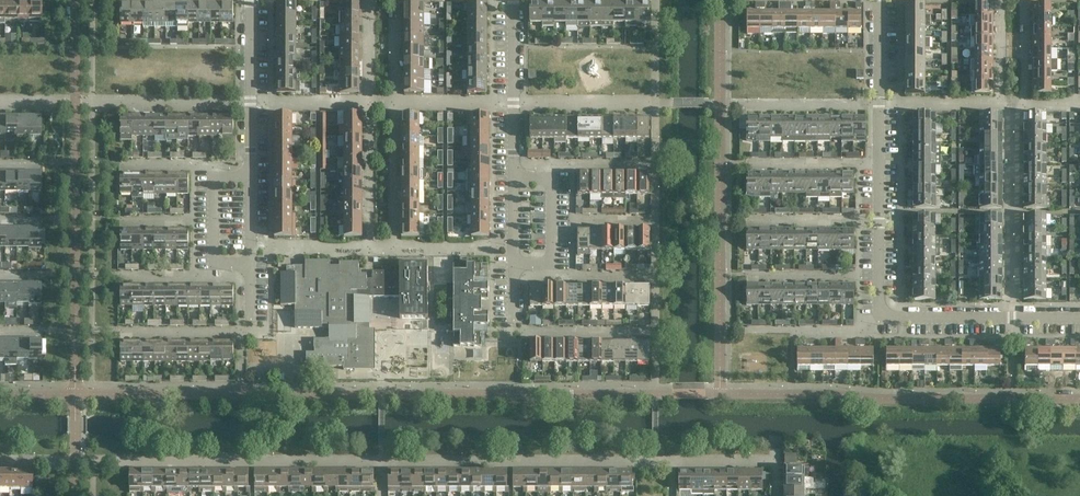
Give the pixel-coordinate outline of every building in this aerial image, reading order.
[(16,20),(16,3),(5,3),(5,20),(16,20)] [(28,22),(28,3),(16,3),(16,20),(16,22),(28,22)] [(41,22),(41,3),(28,3),(28,22),(41,22)] [(132,23),(132,3),(121,3),(121,23),(132,23)] [(143,23),(143,3),(132,3),(132,23),(143,23)] [(155,23),(155,3),(143,3),(143,23),(155,23)] [(166,23),(166,3),(155,3),(155,23),(166,23)] [(177,23),(177,3),(166,3),(166,23),(177,23)] [(188,23),(188,3),(177,3),(177,23),(188,23)] [(199,23),(199,3),(188,3),(188,23),(199,23)] [(210,23),(211,3),(199,3),(199,23),(210,23)] [(222,23),(222,3),(211,3),(210,23),(222,23)] [(233,23),(233,3),(222,3),(222,23),(233,23)] [(296,15),(296,3),(277,3),(277,15),(296,15)] [(360,14),(360,3),(340,3),(340,14),(360,14)] [(424,14),(424,3),(404,3),(404,14),(424,14)] [(487,14),(487,3),(468,3),(468,14),(487,14)] [(542,23),(542,3),(530,3),(530,23),(542,23)] [(554,27),(554,23),(554,3),(542,3),(542,23),(542,27),(554,27)] [(566,23),(566,3),(554,3),(554,23),(566,23)] [(578,23),(578,3),(566,3),(566,23),(566,27),(578,27),(578,23)] [(590,23),(590,3),(578,3),(578,23),(590,23)] [(602,27),(602,3),(590,3),(590,23),(590,27),(602,27)] [(614,27),(614,23),(614,3),(602,3),(602,27),(614,27)] [(625,23),(625,3),(614,3),(614,23),(625,23)] [(637,23),(637,3),(625,3),(625,23),(625,27),(637,27),(637,23)] [(650,23),(650,3),(637,3),(637,23),(650,23)] [(810,12),(810,9),(810,3),(806,3),(806,7),(804,9),(804,12),(798,12),(798,34),(810,34),(810,12)] [(835,12),(835,9),(835,3),(831,3),(831,7),(832,8),(831,11),(827,10),(823,11),(823,12),(823,34),(835,34),(835,12)] [(925,16),(925,4),(905,4),(905,16),(925,16)] [(993,16),(993,4),(975,4),(975,16),(993,16)] [(1051,16),(1051,4),(1032,4),(1032,16),(1051,16)] [(760,34),(760,12),(747,12),(747,34),(760,34)] [(773,34),(773,12),(760,12),(760,34),(773,34)] [(785,34),(785,12),(773,12),(773,34),(785,34)] [(798,34),(798,12),(785,12),(785,34),(798,34)] [(823,34),(823,12),(810,12),(810,34),(823,34)] [(848,34),(848,12),(835,12),(835,34),(848,34)] [(861,34),(861,12),(848,12),(848,34),(861,34)] [(360,26),(360,14),(340,14),(340,26),(360,26)] [(424,26),(424,14),(404,14),(404,26),(424,26)] [(487,26),(487,14),(468,14),(468,26),(487,26)] [(296,26),(296,15),(277,15),(277,26),(296,26)] [(930,16),(925,16),(905,16),(905,27),(925,27),(930,27),(930,16)] [(993,27),(993,16),(975,16),(975,27),(993,27)] [(1055,27),(1055,16),(1051,16),(1032,16),(1032,27),(1051,27),(1055,27)] [(296,37),(296,26),(277,26),(277,37),(296,37)] [(360,26),(340,26),(337,26),(337,37),(340,37),(360,37),(360,26)] [(424,37),(424,26),(404,26),(404,37),(424,37)] [(487,37),(487,26),(468,26),(468,37),(487,37)] [(925,38),(925,27),(905,27),(905,38),(925,38)] [(993,38),(993,32),(993,27),(975,27),(971,27),(971,38),(993,38)] [(1051,38),(1051,27),(1032,27),(1032,38),(1051,38)] [(296,48),(296,37),(277,37),(277,48),(296,48)] [(360,48),(360,37),(340,37),(340,48),(360,48)] [(424,48),(424,37),(404,37),(404,48),(424,48)] [(487,48),(487,37),(468,37),(468,48),(487,48)] [(930,38),(925,38),(905,38),(905,49),(925,49),(930,49),(930,38)] [(993,49),(993,40),(993,38),(971,38),(971,49),(975,49),(993,49)] [(1051,49),(1051,38),(1032,38),(1032,49),(1051,49)] [(296,59),(296,48),(277,48),(277,59),(296,59)] [(360,59),(360,48),(340,48),(340,59),(360,59)] [(424,60),(424,48),(404,48),(404,60),(424,60)] [(487,59),(487,48),(468,48),(468,59),(487,59)] [(925,60),(925,49),(905,49),(905,60),(925,60)] [(993,60),(993,50),(993,49),(975,49),(975,60),(993,60)] [(1051,60),(1051,49),(1032,49),(1032,60),(1051,60)] [(296,71),(296,59),(277,59),(277,70),(296,71)] [(360,70),(360,59),(340,59),(340,70),(360,70)] [(487,70),(487,59),(468,59),(468,70),(487,70)] [(424,70),(424,60),(404,60),(404,70),(424,70)] [(925,71),(925,60),(905,60),(905,71),(925,71)] [(993,71),(993,60),(975,60),(975,71),(993,71)] [(1051,71),(1051,60),(1032,60),(1032,71),(1051,71)] [(296,71),(277,70),(277,82),(296,82),(300,82),(300,70),(296,71)] [(360,82),(360,70),(340,70),(340,82),(360,82)] [(424,82),(424,70),(404,70),(404,82),(424,82)] [(487,81),(487,70),(468,70),(468,81),(487,81)] [(925,82),(925,71),(905,71),(905,82),(925,82)] [(993,82),(993,72),(993,71),(975,71),(971,71),(971,82),(993,82)] [(1051,83),(1051,71),(1032,71),(1032,83),(1051,83)] [(487,93),(487,81),(468,81),(468,93),(487,93)] [(296,93),(296,82),(277,82),(277,93),(296,93)] [(360,92),(360,82),(340,82),(340,93),(360,93),(360,92)] [(424,93),(424,82),(404,82),(404,93),(424,93)] [(925,94),(925,82),(905,82),(905,94),(925,94)] [(993,94),(993,88),(993,82),(971,82),(971,94),(993,94)] [(1051,94),(1051,83),(1032,83),(1032,94),(1051,94)] [(489,125),(489,114),(475,114),(475,112),(469,112),(469,125),(471,125),(489,125)] [(935,124),(935,113),(913,113),(913,124),(935,124)] [(1002,124),(1002,116),(1002,113),(980,113),(980,124),(1002,124)] [(1046,124),(1046,113),(1024,113),(1024,124),(1046,124)] [(292,125),(292,114),(275,114),(275,125),(292,125)] [(362,125),(362,119),(362,114),(344,114),(344,125),(362,125)] [(424,126),(424,114),(402,114),(402,125),(419,125),(424,126)] [(16,137),(16,116),(5,116),(5,137),(16,137)] [(28,137),(28,116),(16,116),(16,137),(28,137)] [(41,137),(41,116),(28,116),(28,137),(41,137)] [(132,136),(132,116),(121,116),(121,136),(132,136)] [(144,136),(144,116),(132,116),(132,136),(144,136)] [(155,136),(155,116),(144,116),(144,136),(155,136)] [(166,136),(166,116),(155,116),(155,136),(166,136)] [(177,136),(177,116),(166,116),(166,136),(177,136)] [(188,136),(188,116),(177,116),(177,136),(188,136)] [(200,136),(200,116),(188,116),(188,136),(200,136)] [(211,136),(211,116),(200,116),(200,136),(211,136)] [(222,136),(222,116),(211,116),(211,136),(222,136)] [(234,143),(234,116),(222,116),(222,136),(222,143),(234,143)] [(542,139),(542,118),(536,118),(533,116),(530,116),(530,139),(542,139)] [(554,139),(554,116),(552,116),(549,118),(542,118),(542,139),(554,139)] [(566,139),(566,118),(560,118),(557,116),(554,116),(554,139),(566,139)] [(578,139),(578,116),(576,116),(572,118),(566,118),(566,139),(578,139)] [(590,139),(590,118),(584,118),(580,116),(578,116),(578,139),(590,139)] [(602,139),(602,116),(599,116),(596,118),(590,118),(590,139),(602,139)] [(614,139),(614,118),(608,118),(604,116),(602,116),(602,139),(614,139)] [(625,139),(625,116),(623,116),(620,118),(614,118),(614,139),(625,139)] [(637,139),(637,118),(631,118),(628,116),(625,116),(625,139),(637,139)] [(650,139),(650,116),(647,116),(643,118),(637,118),(637,139),(650,139)] [(759,142),(759,116),(747,116),(747,138),(746,141),(755,142),(755,140),(759,140),(759,142)] [(771,138),(771,116),(759,116),(759,142),(771,142),(771,138)] [(783,138),(783,116),(771,116),(771,138),(783,138)] [(794,142),(794,116),(783,116),(783,138),(783,142),(794,142)] [(806,142),(806,116),(794,116),(794,142),(806,142)] [(818,142),(818,116),(806,116),(806,142),(818,142)] [(830,142),(830,138),(830,116),(818,116),(818,142),(830,142)] [(842,138),(842,116),(830,116),(830,138),(842,138)] [(854,142),(854,116),(842,116),(842,138),(842,142),(854,142)] [(866,142),(866,117),(854,116),(854,142),(866,142)] [(935,135),(935,124),(913,124),(913,135),(935,135)] [(1002,135),(1002,124),(980,124),(980,135),(1002,135)] [(1046,135),(1046,124),(1024,124),(1024,135),(1046,135)] [(292,137),(292,125),(275,125),(275,137),(292,137)] [(362,137),(362,125),(344,125),(344,137),(362,137)] [(419,137),(419,125),(402,125),(402,137),(419,137)] [(489,137),(489,125),(471,125),(471,137),(489,137)] [(935,145),(935,135),(913,135),(913,145),(935,145)] [(1002,145),(1002,135),(980,135),(980,145),(1002,145)] [(1046,145),(1046,135),(1024,135),(1024,145),(1046,145)] [(292,148),(292,137),(275,137),(275,148),(292,148)] [(362,148),(362,142),(362,137),(344,137),(344,148),(362,148)] [(424,148),(424,137),(419,137),(402,137),(402,148),(424,148)] [(489,148),(489,137),(471,137),(471,148),(489,148)] [(935,156),(935,145),(913,145),(913,156),(935,156)] [(1002,156),(1002,146),(1002,145),(980,145),(980,156),(1002,156)] [(1046,156),(1046,145),(1024,145),(1024,156),(1046,156)] [(292,159),(292,148),(275,148),(275,159),(292,159)] [(362,159),(362,148),(344,148),(344,159),(362,159)] [(424,159),(424,148),(402,148),(402,159),(424,159)] [(489,159),(489,148),(471,148),(471,159),(489,159)] [(935,166),(935,156),(913,156),(913,166),(935,166)] [(1002,166),(1002,160),(1002,156),(980,156),(980,166),(1002,166)] [(1046,167),(1046,156),(1024,156),(1024,167),(1046,167)] [(292,170),(292,159),(275,159),(275,170),(292,170)] [(362,170),(362,159),(344,159),(344,170),(362,170)] [(424,170),(424,159),(402,159),(402,170),(419,170),(424,170)] [(489,170),(489,159),(471,159),(471,170),(489,170)] [(935,177),(935,166),(913,166),(913,177),(935,177)] [(1002,177),(1002,167),(1002,166),(980,166),(980,177),(1002,177)] [(1046,177),(1046,167),(1024,167),(1024,177),(1046,177)] [(292,181),(292,170),(275,170),(275,181),(292,181)] [(362,181),(362,170),(344,170),(344,181),(362,181)] [(419,181),(419,170),(402,170),(402,181),(419,181)] [(489,181),(489,170),(471,170),(467,170),(467,181),(489,181)] [(16,193),(16,172),(5,172),(5,193),(16,193)] [(28,193),(28,172),(16,172),(16,193),(28,193)] [(41,193),(41,172),(28,172),(28,193),(41,193)] [(590,195),(590,174),(584,174),(580,172),(578,172),(578,195),(590,195)] [(602,195),(602,172),(600,172),(596,174),(590,174),(590,195),(602,195)] [(614,195),(614,174),(608,174),(604,172),(602,172),(602,195),(614,195)] [(626,195),(626,172),(623,172),(620,174),(614,174),(614,195),(626,195)] [(637,195),(637,174),(631,174),(628,172),(626,172),(626,195),(637,195)] [(650,195),(650,172),(647,172),(643,174),(637,174),(637,195),(650,195)] [(759,196),(759,172),(746,172),(746,196),(755,197),(755,196),(759,196)] [(771,193),(771,172),(759,172),(759,196),(759,198),(771,198),(771,193)] [(783,193),(783,172),(771,172),(771,193),(783,193)] [(794,193),(794,172),(783,172),(783,193),(794,193)] [(806,193),(806,172),(794,172),(794,193),(806,193)] [(818,197),(818,172),(806,172),(806,193),(806,197),(818,197)] [(830,197),(830,172),(818,172),(818,197),(830,197)] [(842,197),(842,193),(842,172),(830,172),(830,197),(842,197)] [(854,193),(854,172),(842,172),(842,193),(854,193)] [(132,194),(132,175),(121,175),(121,194),(132,194)] [(143,194),(144,175),(132,175),(132,194),(143,194)] [(155,194),(155,175),(144,175),(143,194),(155,194)] [(166,194),(166,175),(155,175),(155,194),(166,194)] [(177,194),(177,175),(166,175),(166,194),(177,194)] [(189,194),(189,175),(177,175),(177,194),(189,194)] [(941,177),(935,177),(913,177),(913,187),(935,187),(941,187),(941,177)] [(1002,187),(1002,179),(1002,177),(980,177),(980,187),(1002,187)] [(1046,187),(1046,177),(1024,177),(1024,187),(1046,187)] [(296,181),(292,181),(275,181),(275,192),(296,192),(296,181)] [(362,192),(362,186),(362,181),(344,181),(344,192),(362,192)] [(424,192),(424,181),(419,181),(402,181),(402,192),(424,192)] [(489,192),(489,181),(467,181),(467,192),(471,192),(489,192)] [(935,198),(935,187),(913,187),(913,198),(935,198)] [(1002,198),(1002,189),(1002,187),(980,187),(980,198),(1002,198)] [(1046,198),(1046,187),(1024,187),(1024,198),(1046,198)] [(296,204),(296,192),(275,192),(275,204),(292,204),(296,204)] [(362,204),(362,192),(344,192),(344,204),(362,204)] [(424,204),(424,192),(402,192),(402,204),(419,204),(424,204)] [(489,204),(489,192),(471,192),(471,204),(489,204)] [(940,198),(935,198),(913,198),(913,209),(940,209),(940,198)] [(1002,209),(1002,198),(980,198),(980,209),(1002,209)] [(1050,209),(1050,198),(1046,198),(1024,198),(1024,209),(1050,209)] [(292,215),(292,204),(275,204),(275,215),(292,215)] [(362,215),(362,208),(362,204),(344,204),(340,204),(340,215),(344,215),(362,215)] [(419,215),(419,204),(402,204),(402,215),(419,215)] [(489,215),(489,204),(471,204),(471,215),(489,215)] [(296,226),(296,215),(292,215),(275,215),(275,226),(296,226)] [(362,226),(362,215),(344,215),(344,226),(362,226)] [(424,226),(424,215),(419,215),(402,215),(402,226),(419,226),(424,226)] [(489,226),(489,215),(471,215),(471,226),(489,226)] [(940,226),(940,216),(935,216),(935,215),(913,215),(913,226),(935,226),(940,226)] [(1002,226),(1002,215),(975,215),(975,226),(980,226),(1002,226)] [(1050,226),(1050,215),(1046,215),(1023,215),(1023,226),(1046,226),(1050,226)] [(296,237),(296,226),(275,226),(275,237),(296,237)] [(362,237),(362,231),(362,226),(344,226),(344,237),(362,237)] [(419,237),(419,226),(402,226),(402,237),(419,237)] [(489,237),(489,226),(471,226),(471,237),(489,237)] [(935,237),(935,226),(913,226),(913,237),(935,237)] [(1002,237),(1002,228),(1002,226),(980,226),(980,237),(1002,237)] [(1046,237),(1046,226),(1023,226),(1023,237),(1046,237)] [(16,249),(16,228),(5,228),(5,249),(16,249)] [(28,249),(28,228),(16,228),(16,249),(28,249)] [(40,249),(41,228),(28,228),(28,249),(40,249)] [(590,251),(590,230),(584,230),(580,228),(578,228),(578,255),(590,255),(590,251)] [(602,251),(602,228),(600,228),(596,230),(590,230),(590,251),(602,251)] [(614,251),(614,230),(608,230),(604,228),(602,228),(602,251),(614,251)] [(626,255),(626,250),(625,228),(623,228),(620,230),(614,230),(614,251),(614,255),(626,255)] [(637,250),(637,230),(631,230),(628,228),(625,228),(626,250),(637,250)] [(650,250),(650,228),(647,228),(643,230),(637,230),(637,250),(650,250)] [(759,250),(759,229),(746,229),(746,250),(759,250)] [(771,250),(771,229),(759,229),(759,250),(771,250)] [(783,250),(783,229),(771,229),(771,250),(783,250)] [(794,250),(794,229),(783,229),(783,250),(794,250)] [(806,250),(806,229),(794,229),(794,250),(806,250)] [(818,250),(818,229),(806,229),(806,250),(818,250)] [(830,250),(830,229),(818,229),(818,250),(830,250)] [(842,250),(842,229),(830,229),(830,250),(842,250)] [(854,250),(854,229),(842,229),(842,250),(842,255),(853,255),(853,250),(854,250)] [(132,250),(132,230),(121,230),(121,250),(132,250)] [(144,250),(144,230),(132,230),(132,250),(144,250)] [(155,250),(155,230),(144,230),(144,250),(155,250)] [(166,250),(166,230),(155,230),(155,250),(166,250)] [(177,250),(177,230),(166,230),(166,250),(177,250)] [(189,250),(189,230),(177,230),(177,250),(189,250)] [(939,237),(935,237),(913,237),(913,247),(935,247),(939,247),(939,237)] [(1002,247),(1002,237),(980,237),(980,247),(1002,247)] [(1046,247),(1046,237),(1023,237),(1023,247),(1046,247)] [(935,258),(935,247),(913,247),(913,258),(935,258)] [(1002,258),(1002,249),(1002,247),(980,247),(980,258),(1002,258)] [(1046,258),(1046,247),(1023,247),(1023,258),(1046,258)] [(935,268),(935,258),(913,258),(913,268),(935,268)] [(1002,268),(1002,258),(980,258),(980,268),(1002,268)] [(1046,268),(1046,258),(1023,258),(1024,268),(1046,268)] [(369,297),(375,297),(399,297),(400,297),(400,319),(428,319),(428,264),(400,264),(400,272),(399,272),(372,272),(372,280),(367,280),(367,274),(359,275),(359,263),(340,263),(340,273),(330,273),(330,261),(305,261),(305,267),(287,267),(287,273),(281,273),(281,306),(295,306),(295,328),(329,328),(329,339),(314,339),(314,353),(306,353),(306,367),(344,367),(344,370),(375,370),(375,330),(356,330),(356,324),(370,324),(369,297)] [(481,312),(481,299),(488,299),(488,291),(488,286),(488,278),(481,278),(481,273),(482,273),(482,265),(467,265),(461,265),(453,265),(453,273),(454,273),(454,285),(447,285),(447,299),(454,300),(454,312),(447,312),(447,326),(454,327),(454,332),(453,332),(453,333),(454,333),(454,339),(453,339),(453,347),(462,347),(462,346),(474,346),(474,347),(482,347),(482,339),(481,339),(481,333),(488,333),(488,325),(488,320),(488,312),(481,312)] [(935,279),(935,268),(913,268),(913,279),(935,279)] [(1002,279),(1002,272),(1002,268),(980,268),(980,279),(1002,279)] [(1046,279),(1046,268),(1024,268),(1024,279),(1046,279)] [(935,289),(935,279),(913,279),(913,289),(935,289)] [(1002,289),(1002,279),(980,279),(980,289),(1002,289)] [(1046,289),(1046,279),(1024,279),(1024,289),(1046,289)] [(16,305),(16,284),(5,284),(5,305),(16,305)] [(28,305),(28,284),(16,284),(16,305),(28,305)] [(40,305),(41,284),(28,284),(28,305),(40,305)] [(543,306),(543,286),(536,286),(533,284),(530,284),(530,306),(543,306)] [(554,306),(554,284),(552,284),(549,286),(543,286),(543,306),(554,306)] [(566,306),(566,286),(560,286),(557,284),(554,284),(554,306),(566,306)] [(578,306),(578,284),(576,284),(572,286),(566,286),(566,306),(578,306)] [(590,306),(590,286),(584,286),(580,284),(578,284),(578,306),(590,306)] [(602,306),(602,284),(600,284),(596,286),(590,286),(590,306),(602,306)] [(614,306),(614,286),(608,286),(604,284),(602,284),(602,306),(614,306)] [(625,306),(625,284),(623,284),(620,286),(614,286),(614,306),(625,306)] [(637,306),(637,286),(631,286),(628,284),(625,284),(625,306),(637,306)] [(650,306),(650,284),(647,284),(643,286),(637,286),(637,306),(650,306)] [(759,305),(759,284),(746,284),(746,305),(759,305)] [(771,305),(771,284),(759,284),(759,305),(771,305)] [(783,305),(783,284),(771,284),(771,305),(783,305)] [(794,305),(794,284),(783,284),(783,305),(794,305)] [(806,305),(806,284),(794,284),(794,305),(806,305)] [(818,305),(818,284),(806,284),(806,305),(818,305)] [(830,305),(830,284),(818,284),(818,305),(830,305)] [(842,305),(842,284),(830,284),(830,305),(842,305)] [(854,305),(854,284),(842,284),(842,305),(854,305)] [(132,306),(132,286),(121,286),(121,306),(132,306)] [(144,306),(144,286),(132,286),(132,306),(144,306)] [(155,306),(155,286),(144,286),(144,306),(155,306)] [(166,306),(166,286),(155,286),(155,306),(166,306)] [(177,306),(177,286),(166,286),(166,306),(177,306)] [(188,306),(188,286),(177,286),(177,306),(188,306)] [(200,306),(200,286),(188,286),(188,306),(200,306)] [(211,306),(211,286),(200,286),(200,306),(211,306)] [(222,306),(222,286),(211,286),(211,306),(222,306)] [(234,306),(234,286),(222,286),(222,306),(234,306)] [(935,300),(935,289),(913,289),(913,300),(935,300)] [(1002,300),(1002,289),(980,289),(980,300),(1002,300)] [(1046,300),(1046,289),(1024,289),(1024,300),(1046,300)] [(16,361),(16,340),(5,340),(5,360),(16,361)] [(28,361),(28,340),(16,340),(16,361),(28,361)] [(40,361),(40,340),(28,340),(28,361),(40,361)] [(543,362),(543,342),(536,342),(533,340),(530,340),(530,362),(543,362)] [(554,362),(554,340),(552,340),(549,342),(543,342),(543,362),(554,362)] [(566,362),(566,342),(560,342),(557,340),(554,340),(554,362),(566,362)] [(578,362),(578,340),(576,340),(572,342),(566,342),(566,362),(578,362)] [(590,362),(590,342),(584,342),(581,340),(578,340),(578,362),(590,362)] [(602,362),(602,340),(600,340),(596,342),(590,342),(590,362),(602,362)] [(614,362),(614,342),(608,342),(604,340),(602,340),(602,362),(614,362)] [(626,362),(626,340),(623,340),(620,342),(614,342),(614,362),(626,362)] [(637,362),(637,342),(631,342),(628,340),(626,340),(626,362),(637,362)] [(650,362),(650,340),(647,340),(644,342),(637,342),(637,362),(650,362)] [(848,371),(848,349),(840,349),(840,340),(835,340),(835,346),(835,349),(835,371),(848,371)] [(133,362),(133,342),(121,342),(121,362),(133,362)] [(144,362),(144,342),(133,342),(133,362),(144,362)] [(155,362),(155,342),(144,342),(144,362),(155,362)] [(166,362),(166,342),(155,342),(155,362),(166,362)] [(177,362),(177,342),(166,342),(166,362),(177,362)] [(188,362),(188,342),(177,342),(177,362),(188,362)] [(200,362),(200,342),(188,342),(188,362),(200,362)] [(211,362),(211,342),(200,342),(200,362),(211,362)] [(222,362),(222,342),(211,342),(211,362),(222,362)] [(234,362),(234,342),(222,342),(222,362),(234,362)] [(810,371),(810,349),(797,349),(797,371),(810,371)] [(823,371),(823,349),(810,349),(810,371),(823,371)] [(835,371),(835,349),(823,349),(823,371),(835,371)] [(878,366),(878,356),(873,356),(873,349),(848,349),(848,371),(860,371),(860,366),(878,366)] [(899,371),(899,349),(886,349),(886,355),(886,360),(886,371),(899,371)] [(912,371),(912,349),(899,349),(899,371),(912,371)] [(924,371),(924,349),(912,349),(912,371),(924,371)] [(937,367),(937,349),(924,349),(924,371),(937,371),(937,367)] [(950,367),(950,349),(937,349),(937,367),(950,367)] [(962,371),(962,367),(962,349),(950,349),(950,367),(950,371),(962,371)] [(974,367),(974,349),(962,349),(962,367),(974,367)] [(987,371),(987,367),(987,349),(974,349),(974,367),(974,371),(987,371)] [(1000,367),(1000,349),(987,349),(987,367),(1000,367)] [(1038,371),(1038,349),(1025,349),(1025,371),(1038,371)] [(1051,371),(1051,349),(1038,349),(1038,371),(1051,371)] [(1063,371),(1063,349),(1051,349),(1051,371),(1063,371)] [(1075,371),(1075,349),(1063,349),(1063,371),(1075,371)] [(549,492),(549,466),(537,466),(537,471),(537,492),(539,492),(539,488),(547,488),(547,492),(549,492)] [(561,492),(561,471),(561,466),(549,466),(549,492),(551,492),(551,488),(559,488),(559,492),(561,492)] [(585,492),(585,466),(573,466),(573,471),(573,492),(575,492),(575,488),(583,488),(583,492),(585,492)] [(596,492),(596,471),(596,466),(585,466),(585,492),(586,492),(586,488),(594,488),(594,492),(596,492)] [(809,478),(809,467),(784,467),(784,478),(804,478),(809,478)] [(9,471),(0,471),(0,489),(9,489),(9,471)] [(20,489),(20,471),(9,471),(9,489),(20,489)] [(31,489),(31,471),(20,471),(20,489),(31,489)] [(142,492),(142,471),(130,471),(130,488),(140,488),(140,492),(142,492)] [(154,492),(154,471),(142,471),(142,492),(144,492),(152,492),(154,492)] [(166,492),(166,471),(154,471),(154,492),(156,492),(164,492),(166,492)] [(178,492),(178,471),(166,471),(166,492),(168,492),(176,492),(178,492)] [(189,492),(189,471),(178,471),(178,492),(179,492),(179,488),(187,488),(187,492),(189,492)] [(201,492),(201,471),(189,471),(189,492),(191,492),(191,488),(199,488),(199,492),(201,492)] [(213,492),(213,471),(201,471),(201,492),(203,492),(203,488),(211,488),(211,492),(213,492)] [(225,492),(225,471),(213,471),(213,492),(215,492),(223,492),(225,492)] [(237,492),(237,471),(225,471),(225,492),(227,492),(227,488),(235,488),(235,492),(237,492)] [(249,488),(249,471),(237,471),(237,492),(239,492),(239,488),(247,488),(247,492),(250,492),(250,488),(249,488)] [(267,492),(267,471),(255,471),(255,492),(267,492)] [(279,492),(279,471),(267,471),(267,492),(269,492),(269,488),(277,488),(277,492),(279,492)] [(290,492),(290,471),(279,471),(279,492),(281,492),(281,488),(289,488),(289,492),(290,492)] [(302,492),(302,471),(290,471),(290,492),(302,492)] [(314,492),(314,471),(302,471),(302,492),(304,492),(304,488),(312,488),(312,492),(314,492)] [(326,492),(326,471),(314,471),(314,492),(316,492),(316,488),(324,488),(324,492),(326,492)] [(338,492),(338,471),(326,471),(326,492),(328,492),(328,488),(336,488),(336,492),(338,492)] [(350,492),(350,471),(338,471),(338,492),(350,492)] [(362,492),(362,471),(350,471),(350,492),(362,492)] [(374,488),(374,471),(362,471),(362,492),(375,492),(375,488),(374,488)] [(401,492),(401,471),(388,471),(388,492),(401,492)] [(412,492),(412,471),(401,471),(401,492),(412,492)] [(424,492),(424,471),(412,471),(412,492),(424,492)] [(436,492),(436,471),(424,471),(424,492),(426,492),(426,488),(434,488),(434,492),(436,492)] [(448,492),(448,471),(436,471),(436,492),(438,492),(446,492),(448,492)] [(460,492),(460,471),(448,471),(448,492),(450,492),(458,492),(460,492)] [(471,492),(471,471),(460,471),(460,492),(462,492),(470,492),(471,492)] [(483,492),(483,471),(471,471),(471,492),(473,492),(481,492),(483,492)] [(495,492),(495,471),(483,471),(483,492),(485,492),(493,492),(493,493),(495,492)] [(507,488),(507,471),(495,471),(495,492),(497,493),(497,492),(505,492),(509,493),(509,488),(507,488)] [(525,492),(525,471),(513,471),(513,488),(523,488),(523,492),(525,492)] [(537,492),(537,471),(525,471),(525,492),(527,492),(535,492),(537,492)] [(573,492),(573,471),(561,471),(561,492),(563,492),(571,492),(573,492)] [(608,492),(608,471),(596,471),(596,492),(598,492),(598,488),(606,488),(606,492),(608,492)] [(620,492),(620,471),(608,471),(608,492),(620,492)] [(632,488),(632,471),(620,471),(620,492),(634,492),(634,488),(632,488)] [(691,490),(691,471),(679,471),(679,490),(691,490)] [(703,495),(703,471),(691,471),(691,490),(691,495),(703,495)] [(715,490),(715,471),(703,471),(703,495),(714,495),(714,490),(715,490)] [(727,490),(727,471),(715,471),(715,490),(727,490)] [(738,490),(738,471),(727,471),(727,490),(738,490)] [(750,490),(750,471),(738,471),(738,490),(750,490)] [(763,490),(763,471),(750,471),(750,490),(763,490)] [(804,489),(804,478),(784,478),(784,489),(804,489)]
